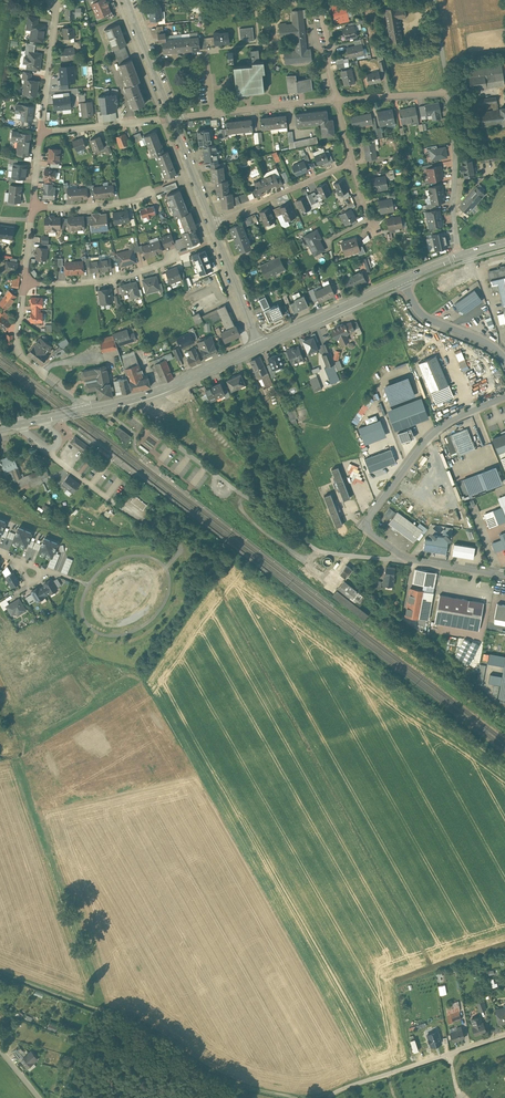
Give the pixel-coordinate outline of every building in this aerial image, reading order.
[(106,0),(94,0),(95,1),(92,3),(98,17),(101,15),(102,17),(106,16),(105,14),(107,13),(111,11),(108,4),(109,4),(109,2),(107,1),(106,1),(106,0)] [(386,8),(385,8),(390,42),(402,40),(398,19),(406,17),(404,7),(396,8),(396,6),(395,0),(384,0),(386,8)] [(160,6),(155,7),(149,8),(150,20),(158,19),(162,19),(160,6)] [(339,9),(334,10),(336,20),(341,18),(342,22),(348,20),(345,7),(339,9)] [(82,8),(66,8),(65,19),(74,19),(74,15),(82,15),(82,8)] [(111,11),(107,13),(109,19),(115,17),(112,10),(111,11)] [(304,21),(293,22),(293,24),(286,25),(286,23),(279,24),(280,37),(294,36),(296,50),(284,52),(285,63),(312,61),(310,49),(306,49),(304,26),(304,21)] [(37,23),(27,22),(26,29),(31,30),(30,40),(43,42),(45,24),(37,23)] [(118,24),(104,29),(112,50),(114,49),(125,45),(126,44),(118,24)] [(248,40),(255,40),(254,26),(241,27),(241,38),(248,37),(248,40)] [(349,27),(343,28),(346,39),(356,36),(354,26),(349,27)] [(73,27),(63,28),(64,38),(70,37),(74,37),(73,33),(72,27),(73,27)] [(158,41),(162,41),(166,40),(165,35),(164,35),(163,29),(156,30),(158,41)] [(228,32),(218,33),(218,32),(213,32),(214,37),(215,44),(218,44),(229,42),(229,43),(228,32),(227,32),(228,32)] [(198,37),(190,38),(191,48),(200,47),(199,42),(199,38),(198,37)] [(190,38),(182,39),(182,38),(182,39),(183,49),(191,48),(190,38)] [(175,50),(174,39),(166,40),(162,41),(163,51),(175,50)] [(182,39),(174,40),(174,39),(175,50),(183,49),(182,39)] [(35,45),(26,43),(25,53),(29,54),(29,52),(34,52),(35,45)] [(355,46),(346,48),(349,58),(364,54),(361,44),(355,46)] [(125,45),(114,49),(116,57),(117,56),(127,52),(125,45)] [(73,47),(60,49),(61,60),(76,58),(75,48),(75,47),(73,47)] [(258,49),(251,50),(252,60),(252,61),(260,61),(258,49)] [(34,52),(29,52),(29,54),(28,57),(26,57),(26,63),(27,64),(27,68),(40,70),(42,53),(34,52)] [(127,52),(117,56),(119,64),(130,59),(127,52)] [(130,59),(119,64),(127,85),(137,82),(140,80),(132,59),(130,59)] [(247,65),(233,66),(235,81),(232,81),(233,88),(236,88),(236,94),(242,93),(243,96),(250,95),(249,92),(264,91),(262,72),(265,72),(263,60),(260,61),(252,61),(252,60),(247,60),(247,65)] [(500,62),(467,67),(469,77),(484,75),(497,73),(502,72),(500,62)] [(73,66),(61,68),(62,82),(74,81),(73,66)] [(351,69),(341,71),(345,84),(354,82),(351,69)] [(32,73),(23,71),(22,79),(25,79),(31,79),(32,73)] [(379,72),(367,75),(369,83),(381,80),(379,72)] [(497,73),(484,75),(486,87),(499,85),(497,73)] [(310,78),(296,80),(296,75),(286,76),(288,92),(297,91),(297,92),(312,90),(310,78)] [(484,75),(469,77),(471,90),(486,87),(484,75)] [(31,79),(25,79),(25,83),(24,83),(23,84),(22,86),(24,87),(23,94),(36,96),(38,80),(31,79)] [(137,82),(127,85),(124,86),(133,108),(145,103),(137,82)] [(115,94),(100,96),(101,108),(104,107),(104,111),(117,110),(117,109),(116,102),(117,102),(116,102),(116,99),(117,99),(116,99),(115,94)] [(69,97),(53,99),(55,109),(71,108),(69,97)] [(92,101),(81,103),(82,103),(83,110),(82,111),(82,117),(93,115),(92,101)] [(438,102),(425,105),(427,115),(434,114),(435,119),(437,118),(437,119),(438,119),(437,118),(440,117),(440,114),(439,112),(440,112),(438,102)] [(34,106),(23,105),(16,105),(15,112),(22,113),(21,119),(18,118),(18,119),(23,119),(30,120),(32,121),(33,115),(33,112),(34,107),(34,106)] [(415,107),(399,110),(402,123),(418,120),(415,107)] [(480,112),(482,126),(502,123),(503,124),(504,124),(504,107),(500,108),(500,109),(498,109),(496,109),(494,110),(480,112)] [(392,109),(377,112),(380,125),(395,122),(392,109)] [(327,120),(326,110),(295,114),(296,125),(321,123),(322,136),(334,134),(332,119),(327,120)] [(370,113),(351,117),(353,127),(372,123),(371,118),(370,113)] [(285,115),(278,116),(277,116),(279,127),(287,126),(286,115),(285,115)] [(277,116),(269,117),(270,128),(271,128),(278,127),(279,127),(277,116)] [(269,117),(261,118),(262,129),(262,128),(270,128),(269,117)] [(251,119),(243,120),(244,131),(252,130),(251,119)] [(243,120),(235,121),(234,121),(236,132),(244,131),(243,120)] [(234,121),(226,122),(226,121),(226,122),(227,133),(228,133),(236,132),(234,121)] [(209,129),(198,130),(198,137),(200,137),(200,140),(199,141),(199,145),(203,145),(210,144),(209,129)] [(30,134),(20,133),(18,133),(18,131),(12,131),(11,139),(16,139),(16,138),(21,138),(21,139),(19,139),(18,148),(28,149),(29,149),(29,144),(30,134)] [(156,131),(145,136),(147,143),(153,156),(157,155),(163,152),(161,147),(160,144),(156,131)] [(140,132),(133,135),(136,141),(142,139),(142,137),(140,132)] [(121,134),(120,135),(116,137),(120,147),(128,144),(124,134),(123,133),(121,134)] [(99,136),(90,139),(94,151),(104,147),(102,142),(99,136)] [(316,136),(294,141),(294,147),(318,143),(316,136)] [(82,138),(73,141),(76,150),(86,147),(82,138)] [(370,143),(364,145),(366,160),(377,158),(374,143),(370,143)] [(210,144),(203,145),(205,160),(210,160),(211,164),(218,163),(215,144),(210,144)] [(430,149),(432,159),(447,157),(445,147),(430,149)] [(60,149),(50,148),(49,161),(50,161),(59,162),(60,149)] [(163,152),(157,155),(166,178),(173,175),(176,174),(167,151),(163,152)] [(277,162),(281,160),(277,151),(273,153),(277,162)] [(325,152),(315,156),(315,155),(314,155),(318,165),(319,165),(324,162),(326,165),(329,163),(330,164),(330,163),(327,157),(325,151),(325,152)] [(498,152),(477,156),(478,163),(499,159),(498,152)] [(471,157),(462,159),(465,176),(474,175),(471,157)] [(304,161),(292,166),(296,175),(308,170),(304,161)] [(18,163),(14,163),(13,170),(26,171),(27,164),(18,163)] [(222,166),(211,168),(212,171),(213,171),(214,181),(213,181),(216,181),(224,180),(222,166)] [(432,167),(426,168),(426,169),(428,174),(442,172),(441,166),(432,167)] [(26,171),(13,170),(12,177),(16,178),(25,179),(26,171)] [(56,171),(45,170),(43,171),(43,173),(44,174),(44,178),(45,178),(53,179),(55,179),(56,171)] [(442,172),(428,174),(429,180),(435,179),(443,178),(442,172)] [(274,174),(264,178),(269,188),(268,187),(275,184),(277,187),(282,184),(283,185),(280,178),(277,179),(274,173),(274,174)] [(385,176),(370,179),(372,191),(387,188),(385,176)] [(264,178),(254,182),(256,186),(256,187),(257,188),(253,190),(256,197),(257,197),(256,196),(262,193),(262,194),(263,194),(261,190),(268,187),(269,189),(269,188),(264,178)] [(343,179),(334,183),(334,184),(337,189),(336,190),(338,195),(348,191),(348,190),(348,191),(343,180),(344,180),(343,179)] [(224,180),(216,181),(218,194),(221,194),(228,193),(226,180),(224,180)] [(175,182),(162,187),(164,192),(177,187),(175,182)] [(326,183),(316,187),(317,187),(319,193),(321,196),(321,198),(331,194),(330,194),(326,183)] [(485,189),(479,184),(476,186),(482,192),(485,189)] [(21,186),(10,185),(9,201),(14,201),(20,202),(21,195),(21,191),(21,186)] [(112,185),(103,186),(105,197),(109,197),(109,195),(114,195),(113,189),(113,185),(112,185)] [(442,185),(429,187),(430,197),(443,194),(442,185)] [(43,189),(43,197),(46,198),(55,198),(56,187),(52,186),(50,186),(50,189),(43,189)] [(94,187),(94,188),(94,192),(95,197),(100,197),(101,198),(105,197),(103,186),(94,187)] [(476,186),(468,196),(476,203),(485,194),(482,192),(476,186)] [(87,188),(77,189),(78,199),(82,199),(82,198),(87,198),(87,192),(87,188)] [(68,189),(68,193),(68,199),(73,199),(74,200),(78,199),(77,189),(68,189)] [(179,190),(167,194),(171,206),(183,201),(179,190)] [(228,193),(221,194),(223,207),(233,206),(232,198),(231,193),(228,193)] [(247,193),(238,196),(240,203),(249,200),(247,193)] [(443,194),(430,197),(432,203),(432,204),(435,203),(445,201),(443,194)] [(350,195),(344,198),(347,205),(353,202),(350,195)] [(238,196),(232,198),(233,206),(240,203),(238,196)] [(306,196),(296,200),(296,201),(297,203),(298,207),(299,207),(301,212),(311,208),(311,207),(310,207),(306,196)] [(476,203),(468,196),(459,206),(467,214),(476,203)] [(387,199),(379,201),(381,212),(393,210),(393,209),(393,210),(392,205),(391,199),(391,198),(387,199)] [(183,201),(171,206),(176,217),(180,216),(188,213),(183,201)] [(290,203),(280,207),(283,214),(282,214),(285,221),(296,216),(295,216),(290,203)] [(154,206),(149,207),(149,206),(145,207),(145,208),(140,209),(142,217),(147,216),(147,218),(152,217),(151,215),(156,214),(154,206)] [(269,208),(259,212),(260,212),(263,220),(263,221),(265,225),(275,221),(275,220),(274,221),(269,208)] [(349,209),(341,213),(346,223),(345,224),(346,224),(356,219),(355,219),(350,209),(349,209)] [(430,210),(426,211),(429,228),(443,225),(440,209),(430,210)] [(128,210),(113,213),(115,223),(122,222),(122,223),(130,221),(128,210)] [(196,227),(190,212),(188,213),(180,216),(184,226),(186,231),(194,228),(196,227)] [(99,213),(92,214),(92,216),(93,224),(91,224),(91,225),(92,231),(93,231),(92,229),(101,228),(101,230),(108,229),(107,222),(106,214),(100,215),(99,213)] [(50,216),(50,218),(45,218),(45,223),(46,223),(46,228),(49,228),(49,230),(56,230),(56,228),(60,228),(60,218),(53,218),(53,216),(50,216)] [(251,216),(240,221),(241,223),(243,227),(254,222),(252,217),(251,216)] [(400,216),(386,218),(389,230),(395,229),(403,227),(400,216)] [(76,217),(68,218),(68,225),(69,230),(76,229),(76,217)] [(83,217),(76,217),(76,229),(84,229),(84,224),(83,217)] [(241,223),(231,227),(240,251),(250,247),(243,227),(241,223)] [(14,227),(4,225),(2,238),(12,239),(14,227)] [(194,228),(186,231),(184,226),(180,228),(183,237),(188,249),(201,244),(196,232),(194,228)] [(317,230),(305,236),(314,255),(315,255),(321,251),(324,250),(320,242),(319,242),(318,239),(321,238),(317,230)] [(444,232),(432,234),(433,237),(429,238),(430,243),(446,239),(444,232)] [(172,235),(162,239),(164,245),(174,241),(174,240),(172,237),(172,235)] [(176,240),(174,240),(174,241),(177,249),(178,248),(180,252),(188,249),(183,237),(176,240)] [(292,238),(283,243),(289,254),(298,250),(292,238)] [(355,238),(341,242),(345,254),(359,250),(358,247),(355,238)] [(446,239),(430,243),(432,247),(435,247),(435,250),(447,247),(446,239)] [(137,241),(128,243),(130,250),(133,249),(134,252),(139,251),(138,246),(137,241)] [(159,241),(150,243),(154,254),(162,251),(161,247),(159,241)] [(142,246),(144,252),(146,257),(154,254),(150,243),(142,246)] [(42,247),(37,247),(36,258),(46,260),(47,248),(42,247)] [(130,250),(123,252),(123,254),(117,255),(120,266),(135,262),(134,256),(134,252),(133,249),(130,250)] [(197,266),(199,272),(200,274),(207,271),(212,269),(205,250),(200,252),(193,255),(195,262),(194,263),(195,267),(197,266)] [(372,254),(367,256),(368,257),(371,267),(376,266),(375,261),(373,255),(372,254)] [(279,257),(268,262),(274,274),(285,269),(279,257)] [(110,259),(100,260),(101,270),(111,269),(111,264),(110,258),(110,259)] [(369,259),(364,261),(367,271),(372,270),(371,267),(369,259)] [(90,261),(90,266),(91,272),(101,270),(100,260),(90,261)] [(11,261),(6,261),(5,270),(17,271),(18,262),(17,262),(11,261)] [(82,261),(74,262),(74,273),(79,273),(83,272),(83,264),(83,261),(82,261)] [(74,262),(65,262),(66,273),(70,273),(70,274),(74,273),(74,262)] [(274,274),(268,262),(260,266),(266,278),(274,274)] [(177,267),(166,271),(170,283),(181,279),(179,273),(177,267)] [(500,272),(499,270),(490,274),(489,275),(492,286),(504,283),(504,270),(500,272)] [(361,271),(352,275),(357,285),(366,281),(361,271)] [(20,276),(13,275),(12,287),(18,287),(20,276)] [(352,275),(344,279),(348,290),(357,285),(352,275)] [(156,276),(143,280),(146,292),(146,291),(150,290),(151,291),(159,289),(158,283),(156,276)] [(136,281),(131,283),(120,286),(122,294),(130,292),(131,298),(139,295),(138,289),(136,281)] [(339,282),(331,286),(335,293),(341,290),(339,282)] [(492,286),(493,292),(498,290),(502,306),(504,305),(504,283),(492,286)] [(330,284),(322,288),(327,297),(335,294),(335,293),(331,286),(330,284)] [(110,288),(98,290),(100,304),(113,302),(110,288)] [(313,288),(308,290),(314,302),(318,300),(314,291),(313,288)] [(314,291),(318,300),(319,301),(327,297),(322,288),(314,291)] [(6,309),(17,296),(9,290),(3,297),(0,302),(0,304),(6,309)] [(467,295),(454,304),(458,310),(465,313),(482,300),(474,290),(467,295)] [(303,295),(294,299),(295,301),(290,303),(294,312),(308,306),(303,295)] [(265,296),(258,299),(263,310),(270,307),(265,296)] [(43,298),(31,298),(30,299),(30,301),(31,302),(31,306),(40,306),(42,306),(43,298)] [(270,307),(263,310),(269,321),(283,315),(278,303),(270,307)] [(235,326),(225,305),(217,309),(227,330),(235,326)] [(32,313),(31,313),(31,317),(30,318),(30,320),(31,321),(42,321),(42,313),(40,313),(32,313)] [(1,316),(0,318),(0,326),(6,330),(11,323),(7,320),(1,316)] [(201,317),(194,320),(197,325),(203,322),(201,317)] [(491,317),(485,319),(489,328),(494,326),(491,317)] [(363,333),(357,321),(353,323),(359,335),(363,333)] [(350,323),(345,325),(348,332),(354,329),(351,323),(350,323)] [(343,324),(339,326),(339,327),(337,328),(336,327),(333,329),(332,331),(335,338),(337,339),(339,338),(346,335),(347,334),(348,332),(345,325),(343,324)] [(221,332),(221,333),(225,342),(238,336),(236,332),(238,330),(236,326),(235,326),(227,330),(221,332)] [(193,327),(188,330),(190,333),(193,340),(197,338),(193,327)] [(127,330),(113,334),(113,335),(116,344),(126,341),(127,343),(136,340),(133,333),(129,335),(127,330)] [(190,333),(178,338),(180,342),(179,343),(181,346),(182,347),(185,345),(194,341),(193,340),(190,333)] [(113,335),(99,339),(102,352),(117,349),(116,344),(113,335)] [(211,336),(197,342),(205,359),(219,352),(216,347),(219,346),(217,343),(215,344),(211,336)] [(43,339),(41,337),(34,346),(34,345),(28,353),(41,364),(47,356),(45,354),(51,346),(50,345),(43,339)] [(313,337),(303,341),(305,345),(306,348),(308,352),(317,348),(315,342),(314,340),(313,337)] [(65,338),(57,344),(63,349),(70,345),(65,338)] [(331,352),(327,343),(323,345),(326,353),(330,352),(331,352)] [(298,346),(293,348),(293,349),(291,350),(291,349),(287,350),(290,356),(289,356),(290,359),(292,363),(299,360),(298,359),(302,357),(298,346)] [(183,358),(178,347),(173,349),(178,360),(180,359),(183,358)] [(197,351),(195,347),(188,351),(191,357),(187,359),(191,366),(201,361),(197,352),(197,351)] [(62,349),(54,354),(57,357),(66,351),(62,349)] [(456,351),(459,361),(466,358),(462,349),(456,351)] [(134,352),(120,356),(122,360),(135,355),(134,352)] [(330,352),(326,353),(322,355),(327,367),(332,365),(335,364),(330,352)] [(279,354),(276,355),(275,354),(272,356),(271,357),(268,358),(273,369),(283,364),(279,354)] [(122,360),(121,360),(124,368),(138,364),(136,355),(135,355),(122,360)] [(155,363),(167,358),(166,355),(153,360),(155,363)] [(436,355),(418,363),(425,378),(440,371),(442,371),(436,355)] [(260,357),(250,361),(257,376),(266,372),(267,372),(260,357)] [(166,360),(154,364),(162,383),(173,378),(166,360)] [(138,364),(124,368),(127,378),(128,381),(143,378),(138,364)] [(276,376),(271,364),(267,365),(272,378),(276,376)] [(332,365),(327,367),(325,367),(329,379),(337,376),(332,365)] [(106,366),(83,371),(81,374),(82,378),(84,380),(85,380),(86,383),(84,385),(85,389),(88,391),(94,390),(94,389),(97,388),(99,398),(112,396),(111,390),(114,390),(113,385),(110,385),(110,383),(106,366)] [(440,371),(425,378),(431,392),(446,385),(440,371)] [(268,373),(261,376),(266,388),(270,386),(273,385),(268,373)] [(240,374),(227,380),(231,390),(245,384),(240,374)] [(317,376),(309,379),(313,388),(320,386),(317,376)] [(143,378),(128,381),(131,390),(131,391),(150,386),(148,377),(143,378)] [(127,378),(114,380),(117,394),(123,393),(122,392),(131,390),(128,381),(127,378)] [(406,378),(386,386),(392,403),(413,396),(406,378)] [(220,383),(211,387),(216,397),(224,394),(225,393),(224,391),(220,383)] [(446,385),(431,392),(436,404),(451,397),(449,391),(451,391),(448,384),(446,385)] [(270,386),(266,388),(263,389),(266,396),(273,393),(271,389),(270,386)] [(211,387),(205,389),(210,400),(216,397),(211,387)] [(394,407),(418,398),(417,396),(393,404),(394,407)] [(421,400),(389,412),(395,428),(399,427),(419,419),(427,416),(421,400)] [(293,409),(287,411),(292,425),(298,423),(293,409)] [(131,436),(123,430),(119,427),(115,432),(122,438),(121,439),(126,443),(131,436)] [(467,428),(450,435),(456,452),(458,456),(475,449),(467,428)] [(406,430),(398,433),(401,442),(410,439),(406,430)] [(493,438),(498,452),(504,449),(504,433),(493,438)] [(450,435),(444,437),(451,454),(456,452),(450,435)] [(88,447),(74,436),(70,442),(78,447),(84,452),(88,447)] [(391,449),(364,459),(369,472),(396,462),(391,449)] [(0,459),(0,460),(2,464),(5,472),(12,468),(18,466),(13,454),(0,459)] [(18,466),(12,468),(17,479),(22,477),(18,466)] [(338,467),(331,469),(344,500),(350,498),(338,467)] [(496,467),(463,479),(469,495),(502,482),(496,467)] [(22,477),(17,479),(19,486),(31,481),(28,475),(22,477)] [(79,484),(68,476),(62,484),(73,492),(79,484)] [(399,492),(392,499),(395,501),(402,495),(399,492)] [(330,494),(324,496),(336,527),(343,525),(330,494)] [(147,504),(135,495),(131,500),(143,509),(147,504)] [(397,512),(389,505),(385,511),(393,517),(397,512)] [(422,530),(405,518),(397,512),(393,517),(389,523),(413,541),(422,530)] [(493,512),(489,513),(485,515),(485,516),(486,518),(489,526),(494,524),(493,524),(497,523),(493,512)] [(32,532),(18,527),(12,541),(26,547),(32,532)] [(448,538),(432,535),(432,539),(425,538),(423,550),(446,554),(446,550),(448,538)] [(58,542),(44,537),(38,552),(53,558),(58,542)] [(475,547),(454,544),(452,555),(473,558),(475,547)] [(68,573),(74,559),(67,556),(61,571),(68,573)] [(352,569),(346,565),(339,573),(340,574),(346,578),(348,575),(352,569)] [(386,566),(385,576),(393,577),(395,567),(386,566)] [(437,573),(414,570),(412,584),(434,588),(437,573)] [(14,572),(6,577),(12,586),(19,582),(14,572)] [(385,576),(384,576),(383,584),(386,585),(387,585),(392,586),(394,577),(393,577),(385,576)] [(57,578),(53,581),(57,587),(61,584),(57,578)] [(51,579),(44,583),(45,585),(43,586),(47,593),(49,592),(50,593),(57,589),(57,587),(53,581),(51,579)] [(382,581),(374,580),(373,588),(381,589),(382,581)] [(365,597),(344,581),(337,589),(359,606),(365,597)] [(39,586),(31,591),(37,601),(43,597),(45,596),(44,595),(40,588),(39,586)] [(359,606),(337,589),(334,587),(330,593),(340,601),(363,618),(367,612),(359,606)] [(433,593),(409,589),(405,617),(429,621),(433,593)] [(483,602),(439,594),(435,622),(479,630),(483,602)] [(9,604),(6,606),(12,615),(19,610),(21,613),(26,610),(19,598),(9,604)] [(497,603),(494,618),(504,620),(504,605),(497,603)] [(0,619),(0,652),(4,651),(2,647),(8,645),(0,619)] [(437,973),(438,981),(445,981),(444,972),(437,973)] [(477,1002),(480,1011),(487,1009),(484,999),(477,1002)] [(445,1005),(450,1023),(463,1019),(458,1001),(445,1005)] [(497,1009),(499,1022),(504,1021),(504,1008),(497,1009)] [(474,1024),(483,1022),(481,1016),(473,1018),(474,1024)] [(48,1028),(57,1031),(59,1025),(50,1022),(48,1028)] [(474,1024),(471,1025),(474,1034),(485,1031),(483,1022),(474,1024)] [(462,1029),(451,1033),(454,1042),(466,1037),(462,1029)] [(437,1031),(427,1034),(431,1047),(441,1044),(437,1031)] [(412,1039),(416,1051),(421,1049),(417,1038),(412,1039)] [(20,1047),(14,1052),(16,1055),(17,1054),(20,1052),(23,1050),(20,1047)] [(23,1056),(24,1057),(21,1059),(27,1067),(31,1064),(30,1063),(32,1061),(33,1062),(38,1059),(31,1050),(23,1056)]
